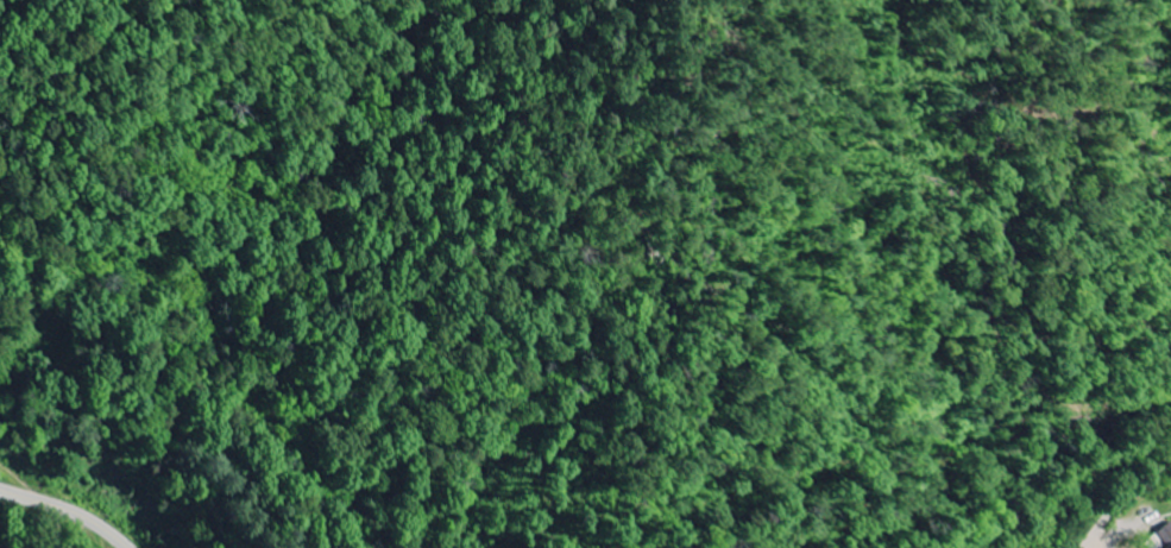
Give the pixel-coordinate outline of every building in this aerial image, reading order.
[(1169,521),(1145,544),(1148,547),(1170,547),(1170,524),(1169,521)]
